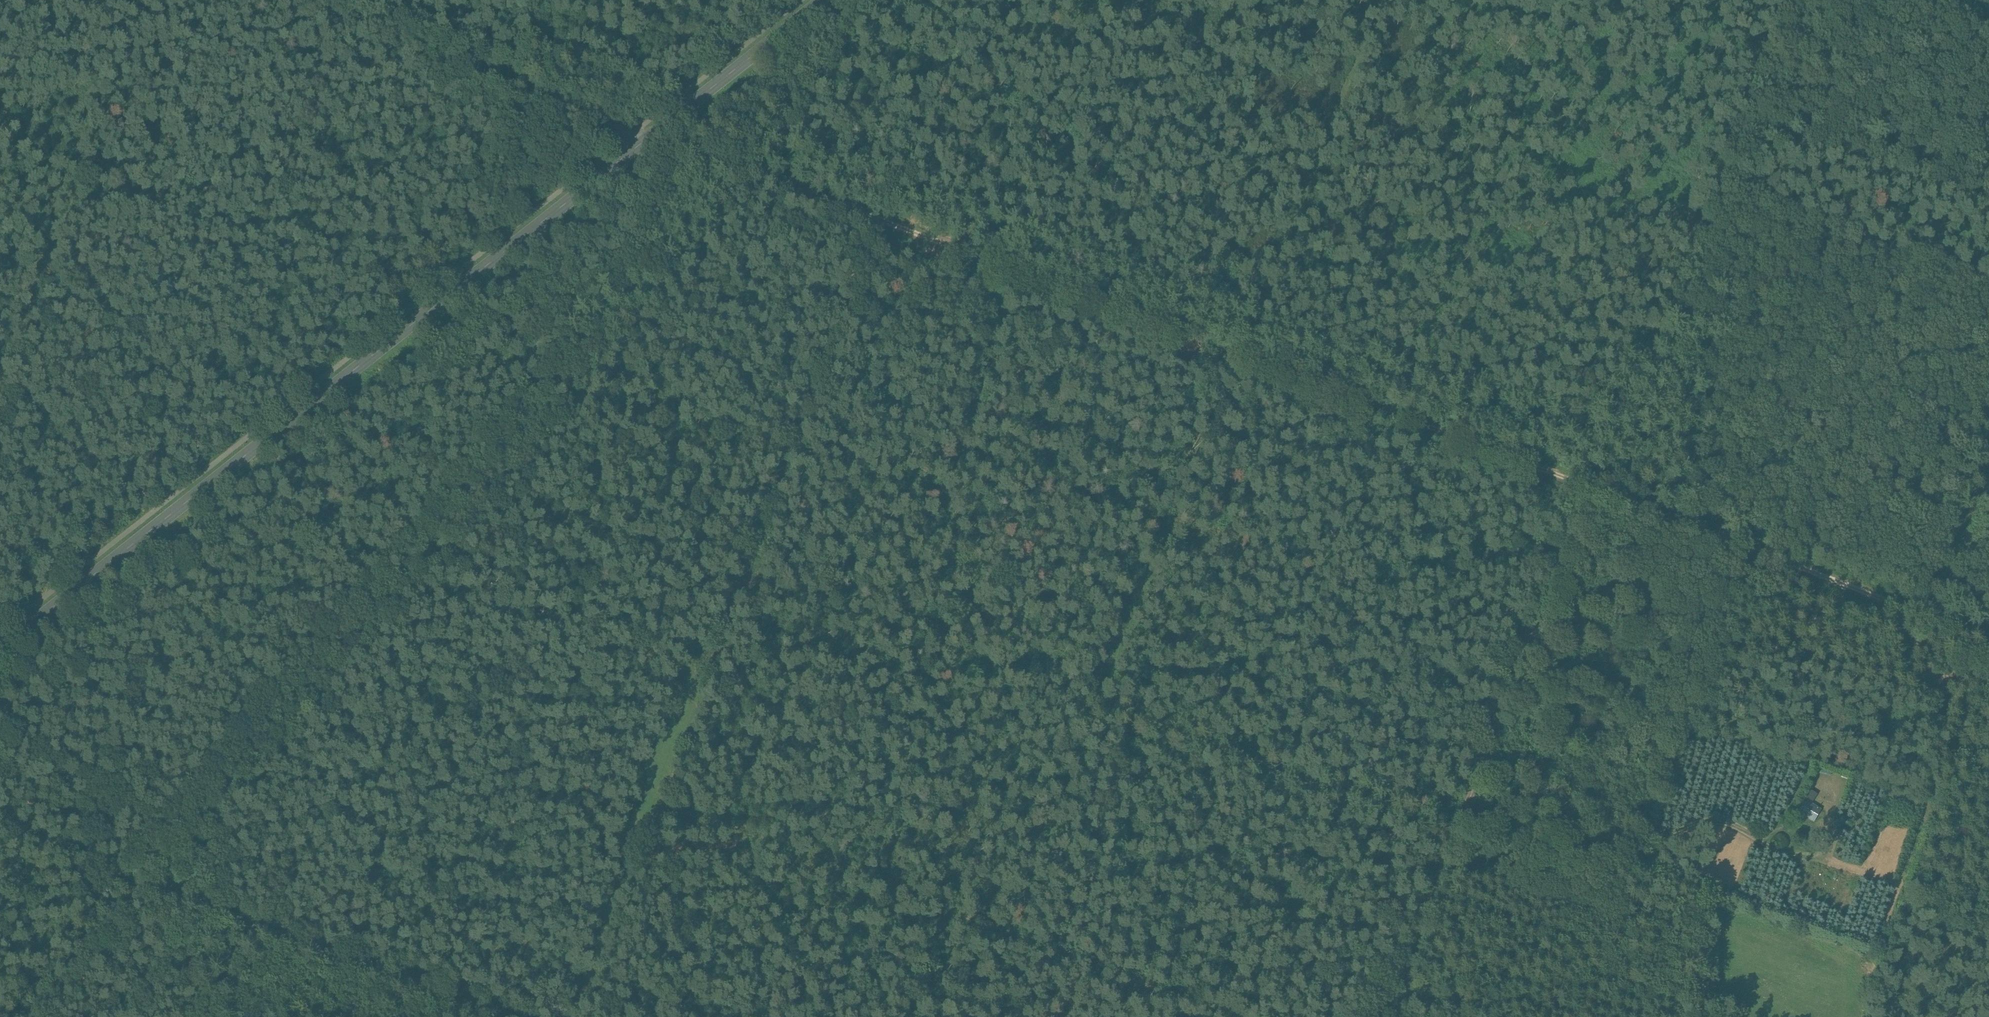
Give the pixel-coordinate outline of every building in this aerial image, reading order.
[(1815,821),(1818,815),(1812,812),(1809,818),(1815,821)]
